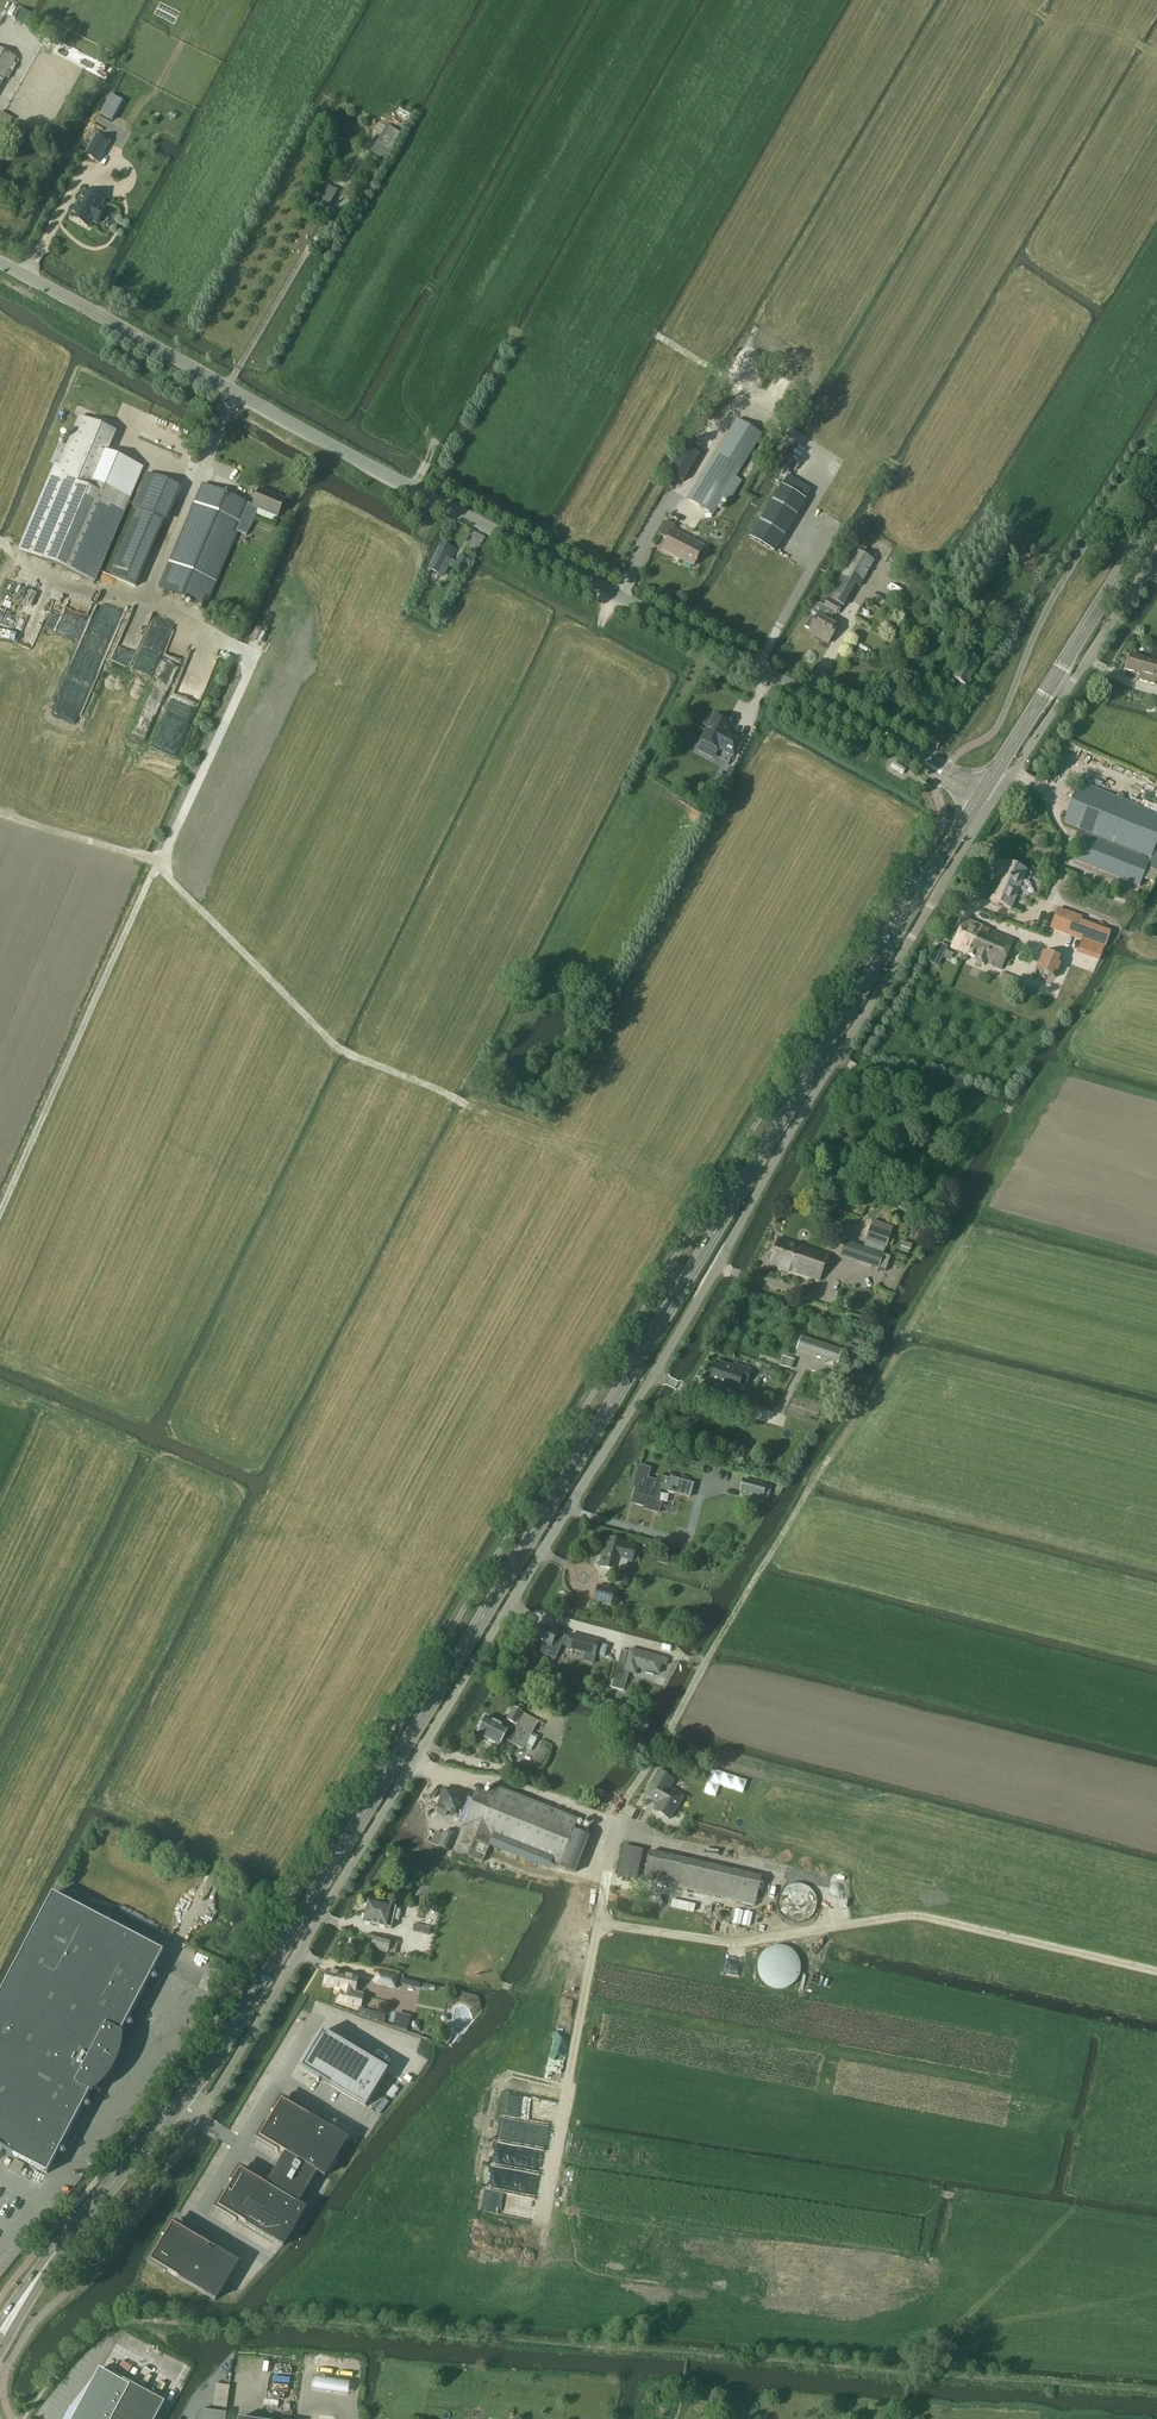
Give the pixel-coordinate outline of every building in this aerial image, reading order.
[(17,58),(0,49),(0,88),(17,58)] [(119,110),(107,104),(105,109),(116,115),(119,110)] [(6,130),(12,118),(0,113),(0,128),(6,130)] [(384,161),(400,133),(387,126),(371,154),(384,161)] [(96,136),(85,156),(98,163),(109,143),(96,136)] [(85,191),(71,218),(89,228),(93,222),(97,224),(104,210),(100,207),(104,201),(85,191)] [(19,207),(21,200),(0,193),(0,202),(19,207)] [(21,547),(19,552),(93,584),(130,496),(143,467),(108,453),(103,450),(111,430),(80,417),(72,435),(64,455),(59,466),(56,464),(23,542),(21,547)] [(209,432),(213,424),(208,421),(204,429),(209,432)] [(713,515),(761,435),(737,421),(689,500),(713,515)] [(683,482),(699,455),(685,446),(668,474),(683,482)] [(112,577),(135,587),(178,487),(145,473),(131,506),(140,510),(112,577)] [(249,505),(249,504),(203,485),(159,588),(205,608),(237,532),(246,536),(258,509),(278,518),(285,501),(260,490),(253,506),(249,505)] [(750,537),(775,552),(805,501),(781,487),(750,537)] [(694,566),(704,547),(673,531),(675,526),(667,522),(659,535),(668,539),(662,550),(694,566)] [(435,561),(430,571),(440,575),(445,565),(449,567),(455,554),(440,547),(434,560),(435,561)] [(859,587),(874,562),(855,551),(841,576),(859,587)] [(460,557),(454,570),(463,575),(470,561),(460,557)] [(913,576),(918,568),(906,561),(901,570),(913,576)] [(811,617),(805,628),(810,631),(809,633),(828,644),(839,625),(829,620),(833,613),(836,615),(841,606),(843,607),(847,599),(833,591),(828,599),(823,607),(818,604),(813,612),(813,614),(818,617),(816,620),(811,617)] [(81,611),(73,625),(63,621),(59,630),(77,639),(89,615),(81,611)] [(174,625),(149,698),(166,704),(191,631),(174,625)] [(966,686),(981,663),(967,654),(959,667),(952,662),(949,667),(956,672),(952,678),(966,686)] [(1131,654),(1126,670),(1146,676),(1145,682),(1155,685),(1156,677),(1156,662),(1131,654)] [(701,742),(696,751),(713,760),(718,750),(719,748),(734,756),(742,741),(727,733),(732,725),(715,716),(701,742)] [(860,752),(863,745),(854,741),(851,747),(860,752)] [(728,780),(721,776),(715,788),(722,791),(728,780)] [(1079,845),(1073,860),(1140,887),(1143,879),(1147,868),(1150,862),(1156,844),(1156,814),(1079,783),(1063,823),(1080,830),(1074,843),(1079,845)] [(1010,909),(1016,896),(1027,870),(1007,862),(1006,864),(1003,862),(998,874),(1001,875),(990,901),(1010,909)] [(1143,879),(1154,883),(1156,876),(1156,872),(1155,872),(1147,868),(1143,879)] [(1082,918),(1057,909),(1050,929),(1075,938),(1082,918)] [(962,953),(959,959),(965,962),(968,956),(975,959),(974,962),(984,966),(985,963),(1001,969),(1014,941),(982,928),(965,920),(951,948),(962,953)] [(1030,922),(1029,926),(1047,933),(1048,928),(1030,922)] [(937,947),(934,955),(941,958),(944,950),(937,947)] [(1055,978),(1062,961),(1043,953),(1036,971),(1055,978)] [(558,990),(561,983),(553,979),(549,986),(558,990)] [(1030,986),(1026,994),(1038,1000),(1042,992),(1030,986)] [(890,1236),(870,1229),(866,1242),(886,1249),(890,1236)] [(820,1281),(828,1256),(778,1238),(769,1264),(820,1281)] [(846,1242),(841,1255),(879,1268),(884,1255),(846,1242)] [(902,1242),(899,1252),(908,1255),(909,1250),(910,1250),(912,1245),(902,1242)] [(838,1363),(842,1350),(801,1336),(797,1349),(838,1363)] [(783,1357),(780,1366),(790,1369),(793,1361),(783,1357)] [(733,1368),(717,1362),(710,1381),(724,1386),(723,1389),(737,1394),(741,1381),(747,1383),(751,1371),(734,1365),(733,1368)] [(764,1370),(763,1373),(764,1376),(769,1377),(772,1376),(773,1373),(771,1370),(767,1369),(764,1370)] [(832,1374),(830,1380),(836,1382),(839,1376),(832,1374)] [(696,1461),(694,1469),(702,1471),(704,1463),(696,1461)] [(638,1486),(633,1504),(645,1507),(645,1509),(659,1513),(661,1504),(657,1503),(660,1489),(667,1491),(674,1493),(683,1496),(689,1498),(693,1485),(686,1483),(671,1479),(670,1480),(659,1477),(657,1482),(647,1480),(650,1470),(640,1467),(634,1485),(637,1486),(638,1486)] [(771,1487),(744,1480),(741,1493),(768,1500),(771,1487)] [(632,1562),(636,1548),(625,1545),(625,1543),(608,1539),(606,1549),(604,1549),(600,1567),(618,1572),(619,1568),(623,1569),(627,1567),(628,1561),(632,1562)] [(671,1552),(662,1549),(661,1555),(670,1558),(671,1552)] [(611,1605),(614,1591),(598,1587),(595,1600),(611,1605)] [(540,1625),(534,1640),(543,1644),(540,1650),(542,1655),(555,1661),(566,1636),(558,1633),(559,1633),(540,1625)] [(571,1634),(567,1649),(595,1656),(599,1641),(571,1634)] [(618,1664),(614,1680),(622,1682),(625,1672),(636,1675),(638,1668),(647,1670),(646,1673),(654,1675),(654,1672),(659,1673),(662,1664),(667,1665),(668,1659),(661,1658),(661,1657),(630,1649),(629,1652),(621,1650),(618,1664)] [(606,1700),(604,1708),(611,1710),(613,1702),(606,1700)] [(532,1734),(539,1721),(514,1708),(507,1720),(515,1725),(513,1728),(512,1727),(510,1730),(486,1718),(477,1735),(499,1746),(504,1740),(524,1751),(532,1734)] [(509,1755),(504,1758),(508,1765),(513,1763),(509,1755)] [(744,1793),(748,1780),(710,1769),(703,1793),(716,1797),(720,1785),(744,1793)] [(670,1820),(683,1797),(668,1789),(674,1780),(659,1772),(645,1795),(659,1804),(655,1811),(670,1820)] [(578,1819),(494,1786),(486,1805),(474,1800),(453,1851),(482,1863),(492,1839),(560,1866),(578,1819)] [(462,1817),(466,1806),(462,1805),(465,1797),(445,1789),(437,1808),(439,1808),(437,1812),(439,1816),(443,1817),(446,1816),(448,1812),(457,1816),(457,1815),(462,1817)] [(438,1848),(448,1852),(455,1834),(445,1830),(438,1848)] [(639,1879),(640,1876),(637,1875),(642,1854),(624,1849),(621,1863),(619,1863),(618,1872),(618,1873),(618,1874),(639,1879)] [(755,1906),(761,1878),(650,1852),(644,1880),(755,1906)] [(121,2034),(125,2026),(129,2028),(133,2027),(132,2022),(128,2020),(149,1979),(153,1982),(158,1980),(156,1976),(152,1974),(163,1953),(111,1925),(110,1921),(109,1921),(105,1922),(105,1923),(53,1895),(0,1996),(0,2150),(13,2157),(47,2175),(58,2153),(62,2156),(66,2154),(67,2154),(65,2150),(61,2148),(82,2107),(87,2109),(91,2108),(90,2104),(85,2102),(90,2093),(92,2094),(97,2090),(101,2086),(106,2081),(110,2076),(113,2071),(115,2066),(118,2060),(120,2053),(122,2048),(122,2041),(123,2035),(121,2034)] [(369,1901),(364,1923),(386,1928),(392,1929),(396,1907),(391,1906),(369,1901)] [(415,1924),(413,1931),(429,1935),(431,1928),(415,1924)] [(398,1942),(391,1941),(391,1940),(374,1936),(371,1949),(395,1955),(398,1942)] [(778,1942),(755,1965),(761,1971),(759,1974),(779,1994),(805,1968),(778,1942)] [(354,1995),(358,1978),(328,1971),(325,1985),(343,1989),(342,1992),(339,2002),(360,2007),(363,1996),(354,1995)] [(398,1976),(378,1972),(375,1984),(395,1989),(398,1976)] [(413,1988),(415,1981),(403,1978),(401,1985),(413,1988)] [(385,2014),(359,2008),(357,2016),(383,2022),(385,2014)] [(394,2014),(391,2027),(405,2030),(408,2018),(394,2014)] [(315,2039),(296,2070),(318,2083),(320,2080),(365,2107),(387,2070),(323,2032),(318,2041),(315,2039)] [(263,2140),(285,2153),(317,2173),(325,2177),(347,2140),(285,2102),(278,2115),(275,2113),(267,2126),(270,2128),(263,2140)] [(500,2115),(485,2211),(528,2218),(532,2196),(526,2195),(529,2172),(542,2174),(550,2123),(500,2115)] [(236,2218),(283,2246),(305,2209),(298,2205),(309,2187),(317,2173),(285,2153),(277,2167),(266,2185),(259,2181),(258,2181),(244,2172),(236,2184),(233,2182),(225,2195),(228,2197),(221,2209),(236,2218)] [(156,2253),(153,2251),(146,2263),(165,2274),(166,2271),(216,2301),(238,2263),(200,2240),(198,2244),(171,2227),(165,2237),(156,2253)] [(165,2403),(102,2369),(70,2410),(65,2418),(156,2418),(165,2403)] [(197,2418),(226,2418),(227,2414),(201,2411),(197,2418)]
